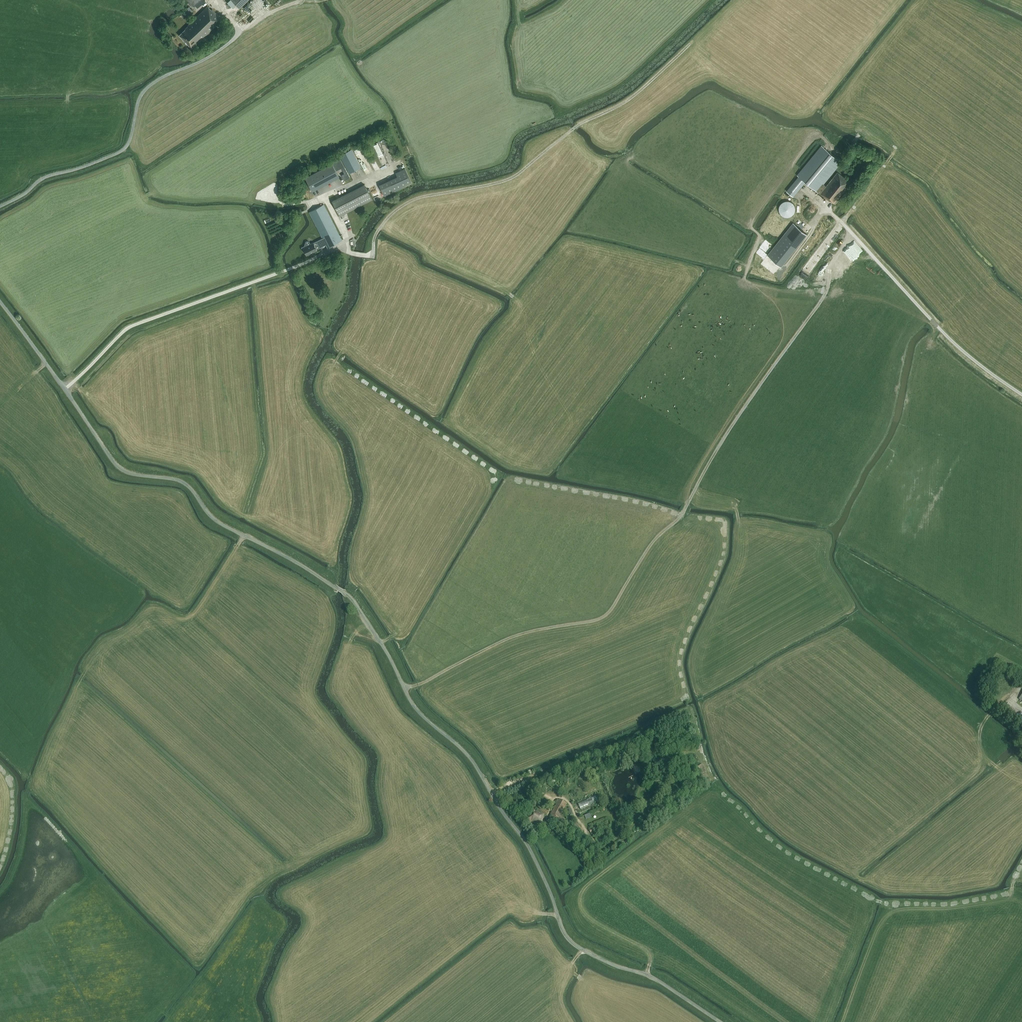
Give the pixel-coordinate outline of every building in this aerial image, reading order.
[(185,29),(179,35),(183,39),(187,44),(188,43),(192,47),(199,41),(200,41),(222,20),(212,9),(211,10),(208,6),(188,25),(189,25),(185,29)] [(183,12),(187,16),(193,11),(189,6),(183,12)] [(380,142),(374,144),(380,157),(384,166),(390,163),(388,158),(391,156),(390,153),(388,154),(388,152),(385,153),(380,142)] [(817,191),(821,194),(820,194),(830,201),(830,200),(835,203),(846,189),(845,189),(850,182),(838,172),(834,177),(826,186),(823,184),(841,162),(822,146),(798,175),(817,191)] [(340,155),(350,173),(361,167),(351,149),(340,155)] [(350,177),(340,158),(332,162),(336,170),(341,167),(344,173),(342,175),(345,180),(350,177)] [(339,176),(332,163),(305,177),(313,190),(339,176)] [(396,173),(397,176),(379,185),(384,196),(412,183),(405,168),(396,173)] [(372,199),(365,184),(332,200),(340,216),(347,212),(372,199)] [(795,210),(795,209),(795,207),(795,206),(794,205),(793,203),(792,202),(791,202),(790,201),(788,201),(787,201),(785,201),(784,201),(783,202),(781,203),(781,204),(780,205),(779,207),(779,208),(779,210),(779,211),(780,212),(781,214),(782,215),(783,216),(784,216),(786,217),(787,217),(788,217),(790,216),(791,216),(792,215),(793,214),(794,213),(795,212),(795,210)] [(313,242),(317,249),(326,244),(327,247),(342,240),(324,204),(309,212),(314,222),(322,238),(313,242)] [(781,265),(807,233),(794,223),(769,255),(781,265)] [(317,250),(317,249),(313,242),(311,244),(309,241),(307,240),(305,242),(303,243),(304,245),(301,247),(303,250),(304,250),(307,255),(317,250)] [(1004,762),(1008,759),(1003,753),(999,757),(1004,762)] [(698,766),(702,775),(708,772),(703,763),(698,766)] [(579,802),(582,809),(599,801),(596,795),(579,802)] [(566,803),(559,799),(551,815),(558,819),(559,816),(561,817),(562,815),(561,814),(566,803)] [(541,826),(544,818),(543,818),(544,814),(532,809),(527,820),(526,822),(530,823),(531,822),(541,826)] [(591,843),(582,832),(584,831),(579,826),(573,831),(577,836),(579,834),(589,846),(591,843)]
